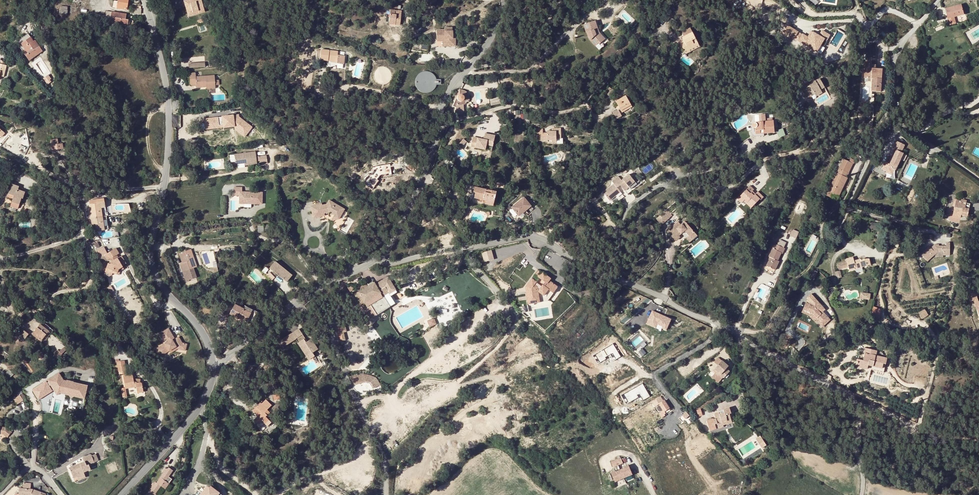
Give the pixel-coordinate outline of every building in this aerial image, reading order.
[(71,13),(86,9),(84,0),(68,0),(71,13)] [(129,0),(118,0),(118,1),(114,1),(113,7),(127,10),(129,0)] [(182,5),(180,5),(180,10),(186,10),(186,12),(191,11),(192,14),(198,13),(196,0),(179,0),(180,4),(182,3),(182,5)] [(947,19),(953,17),(963,15),(961,5),(945,9),(947,19)] [(394,22),(394,25),(399,25),(400,11),(390,10),(389,22),(394,22)] [(126,14),(106,11),(105,16),(104,22),(128,25),(128,20),(125,19),(126,14)] [(92,20),(104,22),(105,16),(89,13),(89,19),(92,19),(92,20)] [(586,32),(588,32),(590,37),(588,38),(595,46),(598,43),(599,44),(605,39),(599,33),(597,26),(594,20),(583,24),(586,32)] [(807,26),(802,33),(821,45),(828,34),(830,35),(834,29),(827,25),(825,29),(815,23),(811,29),(807,26)] [(447,46),(457,45),(456,37),(454,37),(453,30),(451,30),(451,27),(446,27),(446,29),(438,30),(438,39),(446,38),(447,46)] [(35,43),(34,41),(28,33),(16,42),(29,60),(43,51),(36,42),(35,43)] [(688,50),(698,44),(692,33),(682,38),(684,41),(685,44),(681,46),(685,54),(690,52),(688,50)] [(337,56),(337,52),(320,50),(319,60),(330,61),(330,60),(336,61),(336,63),(336,64),(343,65),(344,57),(337,56)] [(864,78),(872,78),(871,91),(880,92),(882,69),(876,68),(876,65),(869,65),(869,63),(865,63),(864,78)] [(206,87),(206,85),(215,85),(215,80),(215,75),(196,76),(196,72),(189,73),(190,86),(197,85),(197,88),(206,87)] [(440,80),(436,80),(435,78),(435,77),(434,76),(433,75),(431,74),(430,73),(429,72),(427,72),(426,72),(424,72),(423,72),(421,72),(420,73),(419,74),(417,75),(416,76),(416,77),(415,79),(414,80),(414,81),(414,83),(414,85),(415,86),(415,87),(416,89),(417,90),(418,91),(419,92),(421,93),(422,93),(424,93),(425,93),(427,93),(428,93),(430,93),(431,92),(432,91),(433,90),(434,89),(435,87),(435,86),(436,85),(440,85),(440,80)] [(574,76),(565,83),(567,86),(576,78),(574,76)] [(824,87),(819,79),(810,84),(812,87),(808,90),(806,86),(802,89),(806,96),(810,94),(810,95),(814,93),(815,95),(816,97),(822,93),(820,90),(824,87)] [(612,89),(607,94),(610,98),(615,92),(612,89)] [(458,95),(459,95),(459,90),(458,90),(453,100),(454,100),(453,106),(457,106),(456,111),(461,112),(462,105),(461,106),(460,106),(459,106),(458,105),(458,101),(457,100),(456,99),(456,98),(457,97),(457,96),(458,95)] [(461,106),(462,105),(464,105),(465,104),(466,103),(467,102),(468,102),(468,101),(469,100),(469,98),(469,97),(468,95),(468,94),(467,93),(466,92),(465,91),(463,91),(462,90),(461,90),(459,90),(459,95),(458,95),(457,96),(457,97),(456,98),(456,99),(457,100),(458,101),(458,105),(459,106),(460,106),(461,106)] [(626,96),(615,102),(622,113),(632,107),(626,96)] [(618,110),(613,113),(617,119),(621,116),(618,110)] [(237,114),(203,119),(205,130),(217,128),(216,125),(224,124),(224,127),(232,126),(232,127),(244,136),(251,127),(237,116),(237,114)] [(773,121),(750,123),(750,132),(751,133),(751,134),(752,135),(752,136),(753,136),(754,137),(764,136),(763,134),(774,133),(773,121)] [(543,134),(543,140),(548,140),(557,139),(557,138),(562,138),(561,128),(556,128),(556,131),(552,131),(548,131),(549,133),(542,133),(542,134),(543,134)] [(777,130),(779,137),(785,135),(783,128),(777,130)] [(494,136),(484,133),(483,137),(482,139),(480,138),(472,136),(469,146),(483,150),(485,144),(492,146),(494,136)] [(456,143),(459,146),(465,140),(462,137),(456,143)] [(890,171),(897,173),(903,156),(901,155),(904,147),(895,144),(892,152),(896,153),(890,171)] [(66,147),(55,146),(54,151),(63,152),(62,154),(65,154),(66,147)] [(925,153),(913,147),(909,157),(920,163),(925,153)] [(264,155),(254,157),(254,152),(233,155),(234,165),(242,164),(242,162),(244,162),(245,165),(255,164),(255,161),(258,161),(258,165),(265,164),(264,155)] [(839,168),(847,173),(852,163),(853,160),(849,158),(848,161),(843,159),(839,168)] [(391,163),(373,166),(374,173),(364,174),(366,188),(378,186),(377,177),(393,175),(391,163)] [(840,190),(841,191),(847,178),(845,177),(847,173),(839,168),(828,191),(833,193),(837,196),(840,190)] [(630,187),(636,182),(628,173),(621,179),(618,176),(612,181),(614,183),(603,193),(610,200),(620,191),(617,187),(620,185),(623,188),(627,184),(629,186),(630,187)] [(18,191),(19,187),(12,185),(7,197),(13,199),(11,206),(18,208),(22,198),(23,199),(25,193),(18,191)] [(253,201),(259,202),(260,203),(270,203),(271,192),(251,191),(251,187),(242,186),(242,195),(248,195),(248,203),(253,203),(253,201)] [(486,201),(494,203),(496,196),(491,195),(492,191),(475,187),(474,192),(475,193),(474,198),(486,201)] [(744,200),(747,203),(746,204),(749,207),(755,201),(756,202),(759,199),(760,200),(763,197),(757,191),(755,194),(753,195),(751,193),(750,193),(746,190),(737,199),(741,203),(743,201),(744,200)] [(89,201),(92,218),(102,217),(101,208),(105,208),(104,198),(89,201)] [(512,207),(519,216),(532,206),(525,198),(512,207)] [(960,201),(956,200),(955,205),(957,205),(956,208),(954,208),(952,216),(960,218),(961,215),(967,216),(970,205),(966,204),(966,201),(961,200),(960,201)] [(330,216),(335,219),(339,210),(325,202),(323,206),(320,207),(319,205),(310,208),(313,219),(322,216),(322,214),(325,213),(330,215),(330,216)] [(669,218),(664,212),(656,219),(660,223),(661,224),(669,218)] [(102,217),(92,218),(94,232),(104,230),(102,217)] [(674,231),(670,235),(675,241),(679,237),(678,236),(684,231),(688,236),(686,239),(689,242),(697,235),(684,222),(681,225),(678,222),(671,228),(674,231)] [(796,238),(799,231),(794,229),(790,235),(796,238)] [(922,254),(923,253),(926,257),(938,251),(943,251),(949,251),(950,243),(946,243),(946,246),(938,246),(934,246),(932,247),(931,246),(930,244),(920,250),(922,254)] [(785,249),(774,244),(768,257),(770,257),(769,261),(766,266),(775,270),(779,261),(777,261),(781,253),(782,254),(785,249)] [(125,264),(121,256),(116,259),(115,256),(119,254),(116,249),(108,254),(104,247),(97,251),(103,263),(110,259),(111,262),(110,264),(108,264),(105,270),(112,273),(117,274),(119,269),(122,267),(122,266),(125,264)] [(194,260),(191,254),(193,253),(191,249),(180,253),(183,263),(181,264),(183,271),(194,268),(191,261),(194,260)] [(493,250),(482,251),(484,261),(494,260),(493,250)] [(204,253),(204,264),(216,263),(215,252),(204,253)] [(861,266),(861,267),(870,265),(869,259),(859,260),(854,261),(853,258),(846,260),(846,261),(848,267),(849,271),(855,269),(854,268),(861,266)] [(848,267),(846,261),(837,264),(838,270),(848,267)] [(284,281),(289,274),(275,263),(270,270),(284,281)] [(272,279),(275,275),(267,267),(263,271),(272,279)] [(559,287),(550,280),(552,278),(544,273),(540,278),(546,282),(542,288),(540,288),(536,285),(538,282),(533,279),(527,287),(529,304),(547,302),(548,302),(548,301),(549,301),(559,287)] [(287,283),(293,276),(289,274),(284,281),(287,283)] [(361,296),(365,303),(368,300),(370,304),(373,302),(379,313),(393,304),(388,294),(386,295),(383,289),(385,287),(389,293),(396,289),(388,276),(375,284),(374,282),(365,288),(366,289),(363,291),(362,289),(354,294),(356,299),(357,298),(361,296)] [(968,294),(970,302),(973,301),(978,319),(978,301),(978,302),(975,292),(968,294)] [(816,316),(826,326),(834,318),(825,309),(827,307),(818,297),(812,303),(808,301),(806,308),(815,312),(817,315),(816,316)] [(236,316),(240,318),(247,321),(251,313),(244,309),(244,308),(235,304),(230,314),(235,317),(236,316)] [(244,308),(244,309),(251,313),(255,316),(258,312),(245,306),(244,308)] [(873,306),(871,317),(879,319),(882,308),(873,306)] [(924,309),(918,313),(922,319),(928,315),(924,309)] [(671,320),(651,311),(647,322),(656,326),(657,325),(662,327),(661,328),(667,330),(671,320)] [(434,318),(427,321),(429,326),(434,324),(437,323),(434,318)] [(40,324),(32,333),(41,341),(49,331),(40,324)] [(345,325),(339,329),(346,340),(350,337),(346,331),(348,329),(345,325)] [(300,327),(280,341),(285,347),(297,338),(310,355),(315,352),(320,348),(313,338),(308,342),(306,339),(307,338),(300,327)] [(177,336),(173,338),(171,340),(169,337),(171,336),(167,329),(158,334),(163,341),(165,339),(167,342),(155,349),(160,356),(168,351),(175,347),(176,349),(184,351),(186,344),(181,343),(177,336)] [(25,330),(21,334),(26,338),(29,333),(25,330)] [(857,359),(854,369),(870,373),(870,370),(883,373),(887,359),(875,356),(876,351),(866,349),(863,361),(857,359)] [(718,375),(716,377),(718,379),(721,379),(727,375),(725,371),(728,370),(723,362),(717,366),(713,368),(718,375)] [(125,388),(135,387),(136,387),(137,393),(143,392),(142,384),(140,383),(138,383),(134,382),(132,373),(129,374),(127,367),(118,369),(119,372),(122,371),(125,388)] [(64,380),(59,373),(49,379),(57,391),(61,388),(71,390),(72,393),(83,395),(85,385),(64,380)] [(380,385),(376,378),(371,375),(368,375),(365,374),(364,374),(353,377),(356,385),(366,382),(372,384),(374,388),(380,385)] [(45,382),(34,389),(40,397),(50,390),(45,382)] [(16,398),(15,397),(13,398),(16,403),(24,397),(22,394),(16,398)] [(270,407),(270,403),(268,400),(264,404),(262,403),(254,412),(257,415),(253,419),(264,430),(272,422),(267,418),(272,413),(269,410),(271,408),(270,407)] [(666,413),(671,410),(665,401),(660,404),(666,413)] [(717,422),(719,428),(724,427),(723,424),(731,422),(729,414),(731,413),(729,406),(723,408),(724,412),(720,413),(720,412),(714,413),(717,422)] [(723,424),(724,427),(735,424),(731,413),(729,414),(731,422),(723,424)] [(710,430),(716,428),(714,423),(713,418),(707,420),(710,430)] [(6,427),(3,434),(7,437),(11,432),(6,427)] [(756,439),(760,444),(764,442),(760,436),(756,439)] [(624,455),(614,458),(616,464),(626,461),(624,455)] [(93,462),(83,463),(80,464),(81,467),(78,468),(77,465),(69,468),(73,479),(77,477),(84,474),(83,473),(91,470),(89,466),(94,464),(93,462)] [(632,462),(627,464),(628,465),(618,469),(618,468),(613,469),(617,479),(635,472),(632,462)] [(164,473),(157,483),(156,481),(155,482),(153,486),(146,494),(155,494),(156,494),(158,494),(160,494),(165,488),(173,479),(169,476),(173,470),(166,470),(165,469),(163,472),(164,473)] [(42,494),(34,490),(31,490),(32,484),(24,484),(24,489),(20,489),(19,494),(41,494),(42,494)] [(198,494),(220,494),(207,484),(198,494)]
